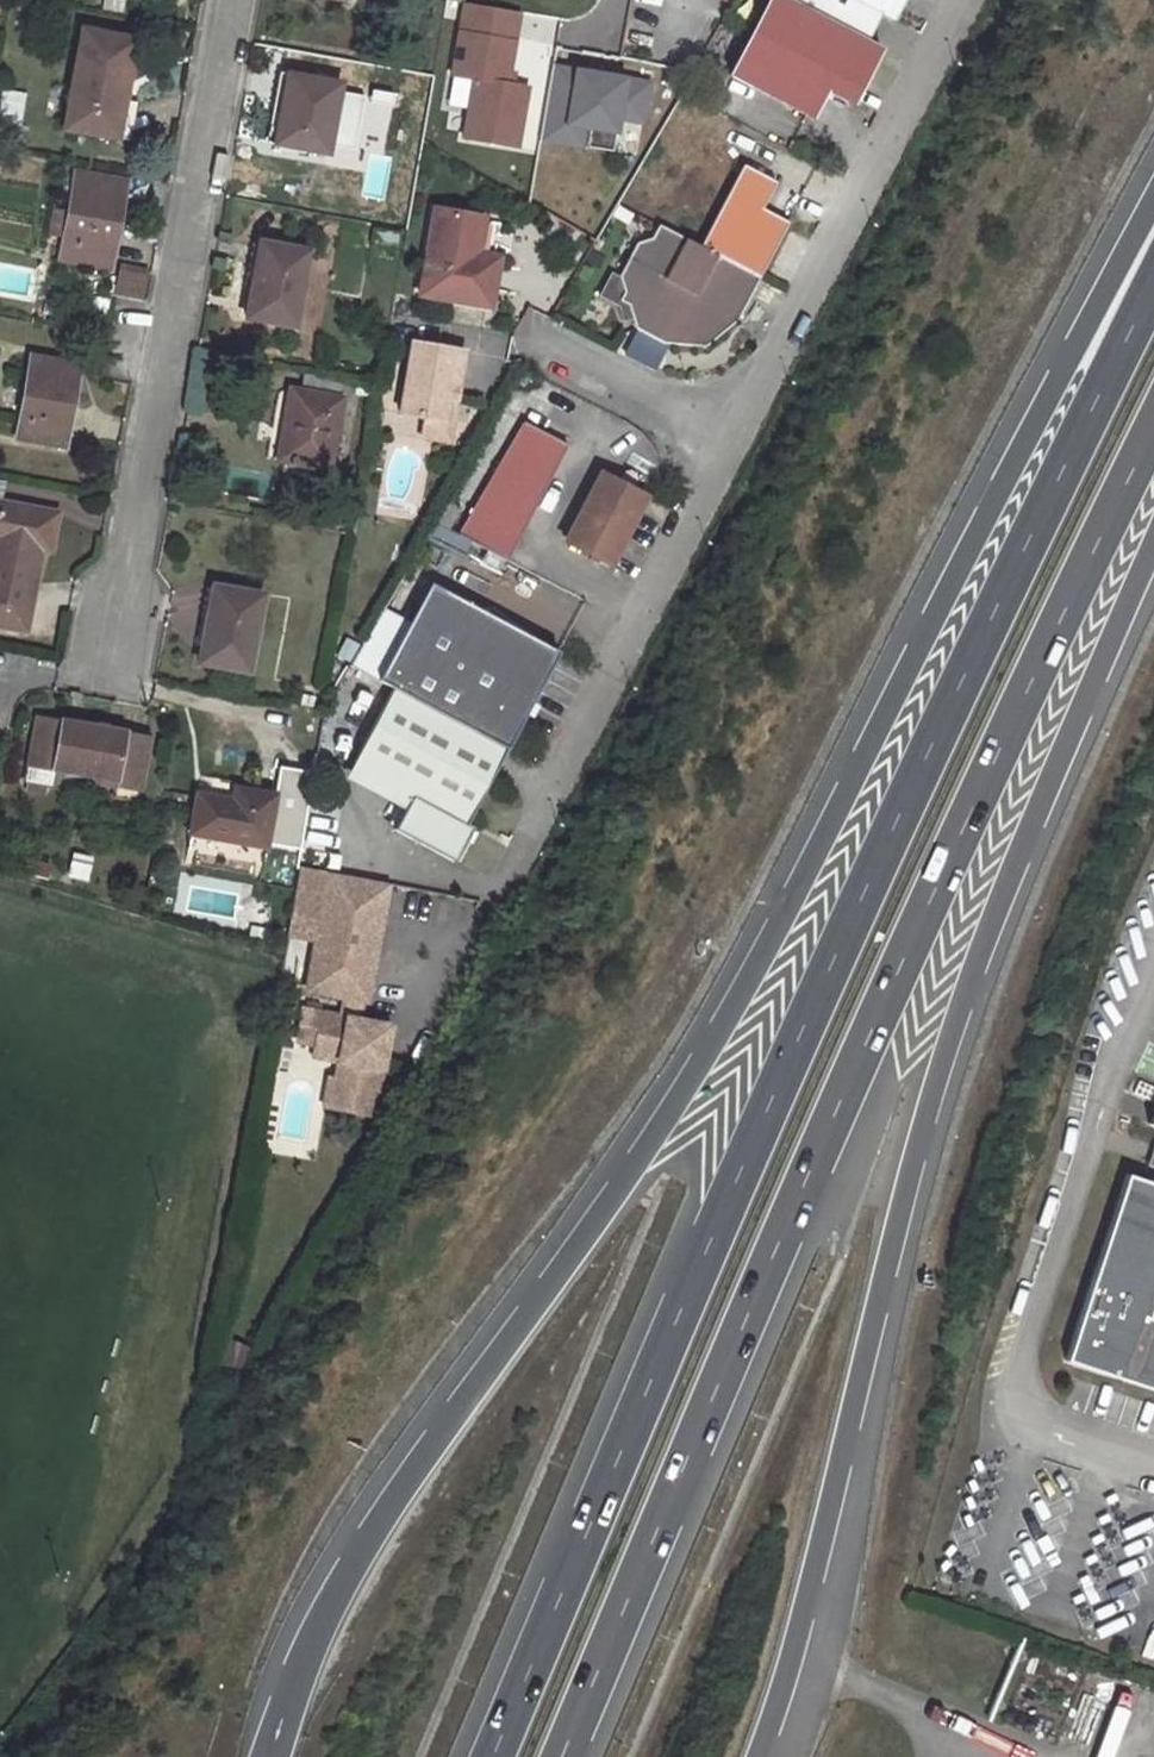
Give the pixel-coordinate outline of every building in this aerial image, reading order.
[(730,76),(811,118),(825,90),(851,104),(860,88),(881,47),(868,40),(791,0),(770,0),(730,76)] [(868,40),(881,15),(852,0),(791,0),(868,40)] [(881,15),(894,21),(905,0),(852,0),(881,15)] [(506,85),(516,12),(454,4),(444,81),(462,84),(454,143),(515,151),(523,87),(506,85)] [(114,139),(120,103),(124,104),(135,40),(83,31),(65,130),(114,139)] [(535,141),(634,159),(648,84),(549,66),(535,141)] [(275,146),(328,155),(340,84),(287,75),(275,146)] [(131,142),(138,106),(124,104),(120,103),(114,139),(131,142)] [(743,165),(700,248),(658,226),(651,240),(636,244),(618,277),(624,293),(619,301),(628,305),(635,329),(663,344),(705,347),(737,320),(776,247),(789,223),(762,209),(776,183),(743,165)] [(111,269),(124,198),(121,197),(123,181),(79,173),(76,189),(74,189),(69,213),(65,236),(61,260),(111,269)] [(475,254),(481,219),(423,210),(409,301),(488,314),(497,257),(475,254)] [(55,211),(51,233),(65,236),(69,213),(55,211)] [(259,243),(252,279),(260,281),(266,244),(259,243)] [(245,319),(294,328),(308,252),(266,244),(260,281),(252,279),(245,319)] [(453,400),(455,386),(460,387),(466,351),(413,342),(401,413),(447,421),(450,400),(453,400)] [(32,357),(17,438),(65,447),(79,365),(32,357)] [(329,471),(342,401),(338,400),(339,392),(341,381),(303,374),(300,393),(290,391),(278,462),(329,471)] [(339,392),(354,395),(356,384),(341,381),(339,392)] [(354,395),(373,398),(375,387),(356,384),(354,395)] [(453,400),(450,400),(447,421),(454,422),(457,401),(453,400)] [(524,422),(459,535),(508,561),(568,445),(524,422)] [(647,496),(602,472),(570,533),(571,543),(611,565),(629,530),(647,496)] [(25,630),(40,549),(50,551),(57,514),(0,503),(0,626),(25,630)] [(559,651),(432,584),(379,682),(394,689),(509,748),(541,687),(559,651)] [(213,587),(198,662),(248,672),(261,596),(213,587)] [(509,748),(394,689),(355,765),(415,796),(397,831),(458,862),(476,828),(469,824),(486,793),(509,748)] [(53,770),(117,781),(114,797),(137,801),(148,738),(38,716),(26,781),(50,785),(53,770)] [(188,850),(263,864),(275,795),(201,781),(188,850)] [(389,887),(331,875),(307,992),(344,1000),(340,1021),(321,1016),(315,1046),(340,1051),(337,1063),(333,1083),(327,1082),(322,1108),(364,1117),(370,1092),(375,1093),(388,1030),(356,1023),(361,1003),(365,1004),(389,887)] [(321,1016),(302,1012),(296,1042),(315,1046),(321,1016)] [(340,1051),(315,1046),(312,1058),(337,1063),(340,1051)] [(1129,1171),(1068,1358),(1153,1385),(1153,1315),(1152,1315),(1153,1308),(1153,1179),(1129,1171)]
